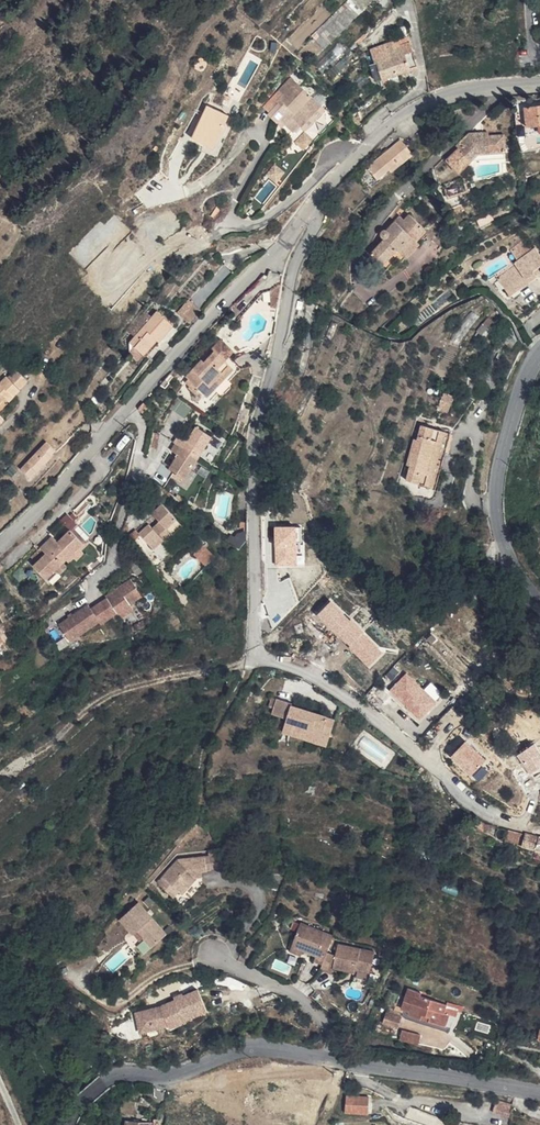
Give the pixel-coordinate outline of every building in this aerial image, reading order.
[(314,34),(326,46),(366,8),(373,0),(349,0),(314,34)] [(341,40),(316,63),(323,71),(348,48),(341,40)] [(414,50),(412,44),(377,56),(379,62),(414,50)] [(420,66),(414,50),(379,62),(384,78),(420,66)] [(281,89),(287,94),(292,99),(304,87),(293,77),(281,89)] [(292,99),(287,94),(269,114),(283,127),(286,123),(312,95),(304,87),(292,99)] [(326,109),(312,95),(286,123),(293,130),(300,122),(307,129),(326,109)] [(229,114),(208,105),(194,137),(215,146),(229,114)] [(528,106),(530,132),(539,131),(539,105),(528,106)] [(472,135),(478,134),(479,140),(490,139),(489,133),(489,130),(470,132),(458,143),(461,146),(472,135)] [(306,131),(298,141),(306,148),(315,138),(306,131)] [(506,148),(505,132),(489,133),(490,139),(479,140),(478,134),(472,135),(449,158),(461,170),(472,158),(480,150),(506,148)] [(415,152),(404,138),(369,165),(379,179),(415,152)] [(472,158),(507,154),(506,148),(480,150),(472,158)] [(276,163),(268,173),(278,182),(286,171),(276,163)] [(426,233),(408,216),(401,224),(399,221),(391,230),(387,230),(385,232),(384,235),(384,237),(385,240),(386,243),(373,257),(386,270),(400,254),(408,262),(422,248),(417,243),(426,233)] [(536,247),(516,261),(518,263),(499,276),(512,294),(522,288),(517,282),(526,276),(528,278),(537,272),(538,273),(539,272),(539,253),(536,247)] [(538,273),(537,272),(528,278),(526,276),(517,282),(522,288),(539,275),(538,273)] [(185,305),(179,311),(191,321),(196,315),(185,305)] [(174,324),(158,310),(131,339),(136,344),(144,351),(149,356),(163,340),(161,338),(174,324)] [(234,349),(223,338),(203,359),(206,362),(217,350),(226,358),(234,349)] [(144,351),(136,344),(132,350),(139,356),(144,351)] [(226,358),(217,350),(206,362),(203,359),(187,375),(209,395),(217,387),(212,382),(223,371),(227,375),(235,366),(226,358)] [(12,392),(20,384),(27,377),(16,366),(9,373),(7,371),(0,377),(3,380),(0,382),(0,404),(12,392)] [(239,370),(235,366),(227,375),(223,371),(212,382),(217,387),(209,395),(212,398),(239,370)] [(145,402),(140,407),(144,411),(149,406),(145,402)] [(205,418),(195,432),(187,426),(177,440),(185,446),(175,461),(190,471),(204,451),(194,445),(196,441),(206,448),(220,428),(205,418)] [(449,430),(425,425),(423,433),(421,441),(414,440),(408,465),(411,466),(408,481),(436,487),(449,430)] [(423,433),(416,431),(414,440),(421,441),(423,433)] [(58,451),(47,441),(23,467),(32,475),(37,469),(39,471),(58,451)] [(206,448),(196,441),(194,445),(204,451),(206,448)] [(168,526),(175,534),(183,526),(165,504),(155,512),(162,520),(156,525),(152,521),(139,531),(149,543),(168,526)] [(168,540),(175,534),(168,526),(149,543),(154,549),(166,538),(168,540)] [(303,541),(303,527),(277,527),(278,564),(300,564),(299,541),(303,541)] [(53,540),(46,534),(40,541),(34,547),(40,553),(28,565),(42,579),(58,561),(50,553),(52,550),(61,559),(78,541),(65,528),(53,540)] [(196,551),(204,563),(215,556),(207,544),(196,551)] [(52,550),(50,553),(58,561),(61,559),(52,550)] [(61,564),(58,561),(42,579),(45,581),(61,564)] [(80,607),(50,627),(62,643),(91,624),(93,627),(109,616),(112,621),(125,613),(121,607),(134,599),(122,582),(97,599),(99,601),(83,612),(80,607)] [(330,626),(342,619),(334,603),(322,610),(330,626)] [(365,632),(353,644),(372,663),(384,650),(365,632)] [(438,701),(409,673),(393,689),(422,717),(438,701)] [(301,700),(285,695),(279,711),(293,717),(289,729),(308,736),(312,726),(337,736),(343,721),(333,718),(333,716),(313,708),(312,711),(308,709),(308,706),(300,703),(301,700)] [(337,736),(312,726),(308,736),(333,746),(337,736)] [(468,738),(454,753),(473,772),(488,757),(468,738)] [(522,758),(515,748),(505,755),(512,767),(522,758)] [(539,838),(539,832),(527,828),(522,841),(538,846),(539,838)] [(213,855),(214,867),(228,867),(218,849),(213,849),(213,855)] [(205,867),(210,867),(209,855),(181,858),(161,879),(170,887),(175,882),(181,887),(184,890),(200,874),(200,868),(205,867)] [(175,893),(181,887),(175,882),(170,887),(175,893)] [(140,901),(122,917),(136,933),(140,929),(155,946),(170,933),(140,901)] [(336,933),(302,921),(294,945),(306,949),(318,953),(316,959),(326,962),(324,969),(334,972),(336,965),(353,970),(354,967),(359,968),(373,972),(378,953),(342,943),(340,950),(331,947),(336,933)] [(155,946),(140,929),(136,933),(134,935),(149,952),(155,946)] [(107,963),(115,971),(133,953),(125,945),(107,963)] [(413,1011),(412,1014),(450,1026),(454,1015),(448,1013),(451,1003),(422,994),(424,990),(410,985),(402,1008),(413,1011)] [(35,991),(27,986),(22,994),(31,999),(35,991)] [(162,1005),(137,1011),(143,1031),(171,1025),(171,1027),(187,1020),(187,1019),(209,1010),(201,989),(186,995),(185,992),(176,996),(177,999),(162,1005)] [(452,999),(451,1003),(448,1013),(454,1015),(462,1017),(465,1009),(467,1003),(452,999)] [(407,1036),(409,1027),(400,1024),(404,1014),(391,1010),(387,1020),(398,1023),(396,1033),(407,1036)] [(370,1096),(348,1094),(347,1110),(369,1112),(370,1096)]
